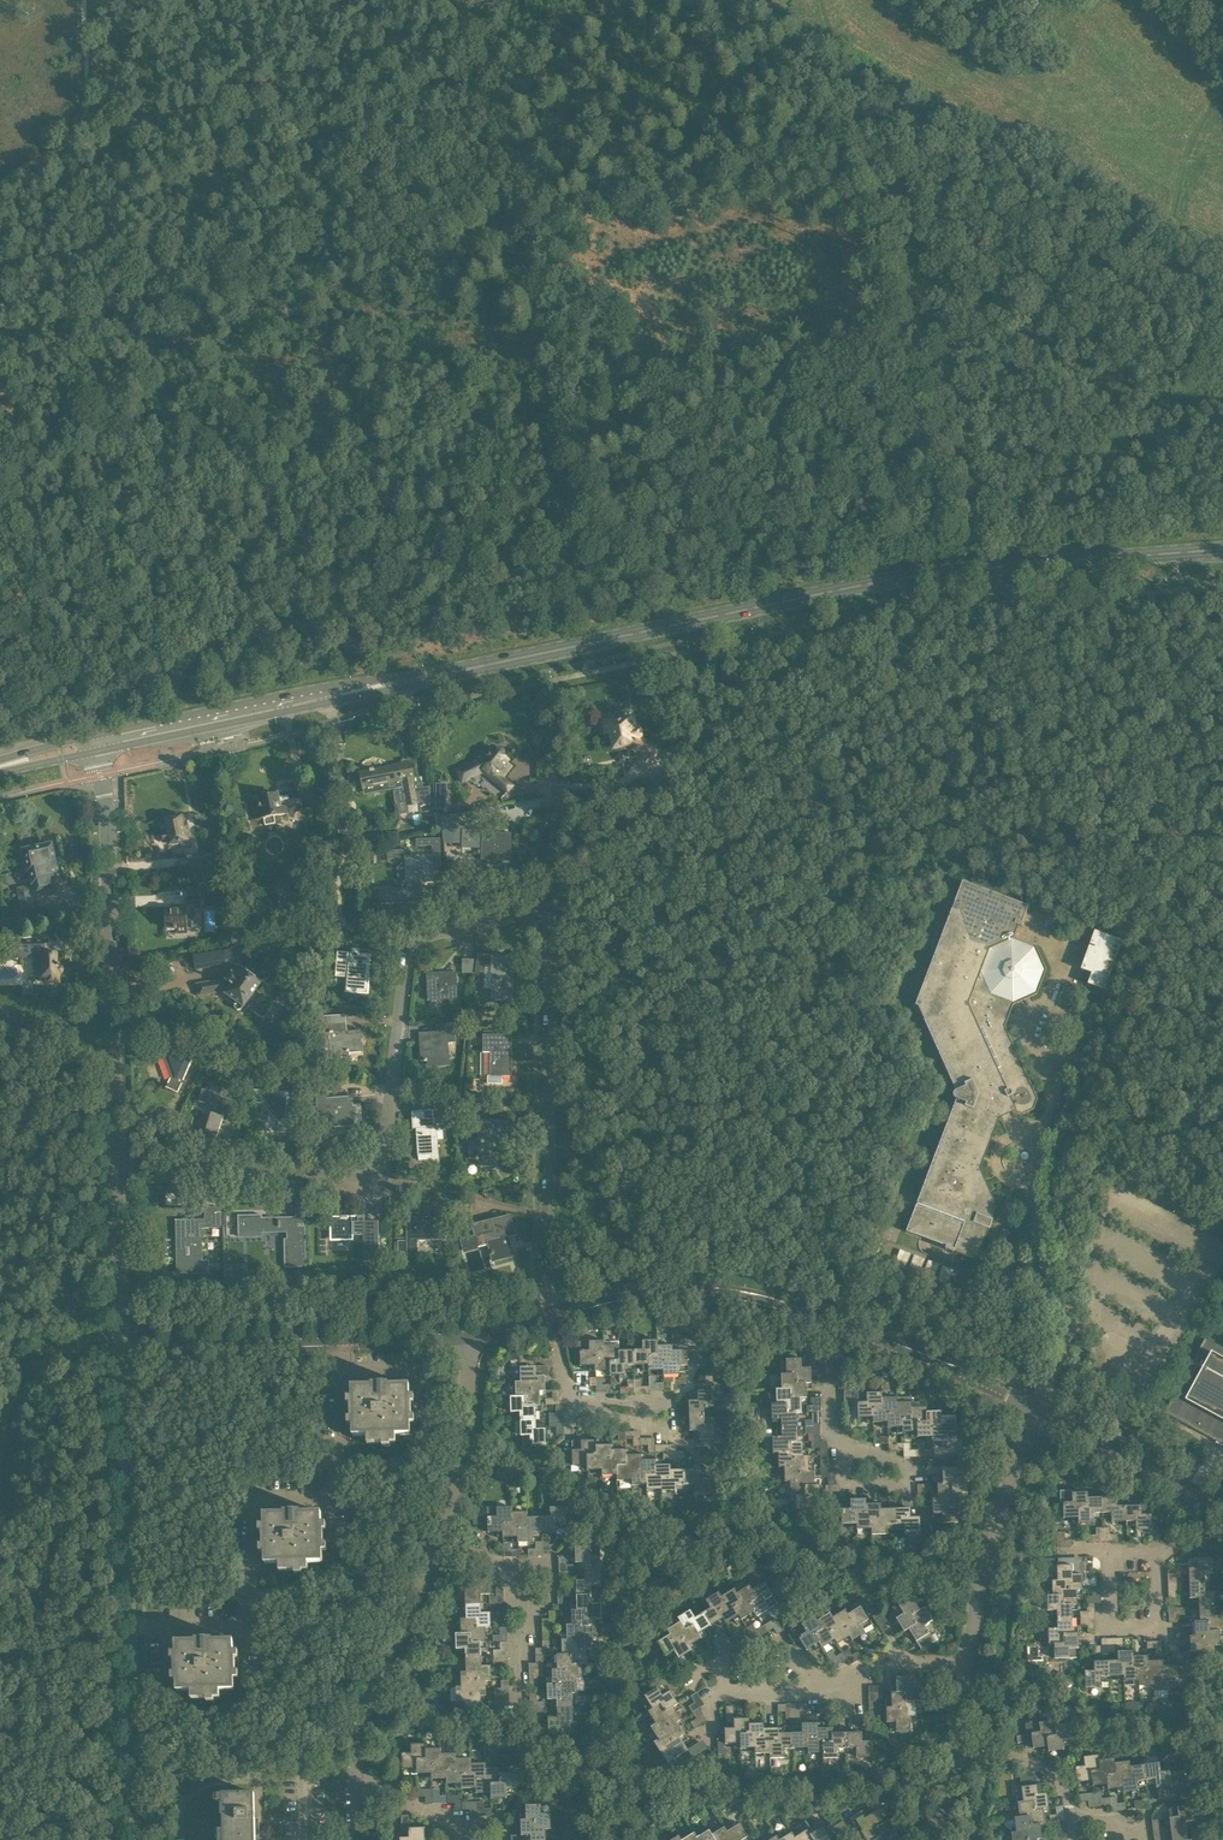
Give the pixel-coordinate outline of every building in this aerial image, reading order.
[(603,724),(605,735),(610,734),(613,749),(628,746),(644,756),(639,763),(647,768),(659,751),(642,740),(639,727),(634,728),(632,718),(622,720),(622,717),(613,719),(614,722),(603,724)] [(477,775),(476,773),(479,769),(507,791),(512,785),(502,777),(512,766),(507,762),(509,759),(504,755),(505,754),(506,751),(503,748),(499,750),(499,751),(494,747),(486,757),(481,753),(473,763),(457,771),(462,782),(477,775)] [(363,788),(402,781),(403,788),(394,790),(398,807),(399,815),(408,813),(407,806),(422,803),(422,806),(430,804),(430,786),(424,787),(422,788),(423,789),(416,790),(414,782),(414,778),(415,778),(412,763),(360,773),(363,788)] [(675,788),(674,781),(674,777),(650,780),(651,786),(651,791),(675,788)] [(446,793),(446,782),(436,782),(435,793),(446,793)] [(260,798),(254,799),(258,820),(264,819),(266,826),(275,824),(274,817),(288,814),(287,807),(300,804),(299,800),(300,800),(300,798),(299,798),(297,790),(270,796),(270,795),(270,794),(269,793),(268,793),(268,792),(267,792),(266,792),(265,792),(264,792),(263,793),(262,793),(261,794),(261,795),(260,796),(260,797),(260,798)] [(331,821),(331,812),(318,813),(319,821),(331,821)] [(457,828),(457,815),(442,818),(443,843),(444,843),(443,841),(462,841),(462,828),(457,828)] [(189,840),(186,823),(184,823),(182,817),(176,818),(176,816),(165,818),(168,833),(161,834),(163,842),(169,840),(170,844),(181,842),(182,848),(190,846),(189,840)] [(334,825),(337,839),(362,834),(360,827),(351,829),(350,822),(334,825)] [(481,860),(493,860),(511,860),(512,834),(482,833),(481,860)] [(35,845),(24,847),(25,850),(22,850),(26,872),(29,872),(31,884),(32,884),(34,893),(19,896),(23,912),(29,911),(27,903),(40,900),(39,893),(54,890),(53,880),(55,879),(53,867),(55,867),(50,844),(36,847),(35,845)] [(406,889),(379,890),(379,904),(419,902),(419,883),(433,883),(432,855),(411,856),(411,851),(387,852),(387,859),(405,858),(406,889)] [(195,858),(197,867),(220,863),(219,852),(195,858)] [(1029,906),(962,881),(915,1005),(918,1006),(924,1020),(956,1092),(955,1093),(954,1093),(954,1094),(954,1095),(954,1096),(954,1097),(954,1098),(955,1098),(956,1099),(926,1180),(906,1232),(919,1237),(925,1239),(946,1247),(945,1249),(954,1253),(955,1250),(975,1258),(987,1228),(989,1229),(991,1225),(993,1220),(990,1219),(995,1208),(977,1169),(997,1117),(997,1116),(1005,1112),(1009,1110),(1012,1109),(1012,1110),(1023,1114),(1034,1109),(1038,1099),(1005,1026),(1008,1017),(1011,1011),(1013,1005),(1022,1001),(1024,1000),(1028,998),(1031,997),(1037,994),(1046,970),(1036,946),(1011,936),(1015,927),(1016,924),(1022,926),(1023,923),(1022,923),(1029,906)] [(195,917),(195,909),(201,909),(201,905),(201,897),(198,897),(188,897),(187,897),(187,905),(188,905),(188,910),(165,911),(165,919),(164,919),(163,920),(162,920),(162,921),(161,922),(161,923),(161,924),(161,925),(162,926),(163,927),(164,927),(165,927),(165,928),(175,928),(175,930),(176,929),(177,933),(188,933),(187,918),(195,917)] [(334,929),(334,915),(320,915),(321,930),(334,929)] [(8,918),(0,920),(0,922),(3,936),(11,934),(8,918)] [(233,943),(250,936),(242,919),(233,923),(237,931),(229,935),(233,943)] [(1096,933),(1094,932),(1081,966),(1080,970),(1090,974),(1086,985),(1103,991),(1122,942),(1096,933)] [(56,964),(55,953),(42,954),(42,942),(40,942),(40,940),(12,941),(12,954),(27,953),(27,951),(34,951),(35,966),(39,966),(39,978),(45,978),(45,982),(58,981),(58,974),(60,973),(62,971),(62,968),(60,966),(58,966),(58,964),(56,964)] [(227,963),(224,948),(211,950),(214,965),(227,963)] [(346,988),(364,990),(365,978),(368,978),(370,955),(338,952),(336,965),(336,974),(347,975),(346,988)] [(515,956),(515,955),(491,955),(491,956),(492,956),(492,999),(491,999),(491,1000),(514,1000),(514,999),(513,999),(513,956),(515,956)] [(474,973),(476,959),(463,959),(463,973),(474,973)] [(234,1004),(234,1009),(237,1011),(241,1009),(243,1007),(244,1008),(255,991),(258,994),(262,993),(264,990),(263,986),(260,984),(261,984),(236,965),(230,973),(232,974),(227,980),(225,979),(196,984),(198,996),(222,992),(236,1002),(234,1004)] [(457,999),(456,972),(426,973),(427,1001),(439,1000),(439,999),(457,999)] [(341,1051),(361,1050),(360,1031),(347,1031),(346,1014),(317,1016),(320,1059),(342,1057),(341,1051)] [(479,1022),(480,1022),(480,1021),(480,1020),(480,1019),(480,1018),(479,1018),(479,1017),(478,1017),(478,1016),(477,1016),(476,1016),(475,1016),(474,1016),(473,1016),(473,1017),(472,1018),(472,1019),(472,1020),(472,1021),(472,1022),(473,1022),(473,1023),(474,1023),(475,1024),(476,1024),(477,1024),(478,1023),(479,1023),(479,1022)] [(421,1062),(427,1061),(427,1067),(449,1066),(448,1059),(447,1034),(455,1034),(454,1023),(437,1024),(437,1033),(420,1034),(421,1050),(420,1050),(421,1062)] [(490,1076),(488,1076),(488,1083),(502,1083),(502,1076),(511,1076),(511,1035),(483,1035),(483,1052),(490,1052),(490,1076)] [(153,1051),(162,1055),(170,1078),(166,1087),(178,1093),(194,1057),(158,1039),(153,1051)] [(245,1061),(232,1059),(229,1075),(242,1077),(245,1061)] [(268,1073),(269,1065),(260,1064),(259,1072),(268,1073)] [(333,1082),(334,1091),(341,1090),(341,1081),(333,1082)] [(234,1100),(220,1096),(223,1088),(212,1085),(211,1091),(203,1088),(199,1101),(205,1103),(214,1106),(211,1115),(206,1132),(209,1133),(207,1140),(215,1142),(222,1120),(227,1122),(234,1100)] [(253,1102),(263,1103),(279,1122),(278,1132),(290,1133),(294,1093),(254,1090),(253,1102)] [(325,1099),(328,1128),(354,1126),(352,1097),(325,1099)] [(438,1154),(436,1126),(434,1126),(433,1110),(412,1111),(411,1111),(412,1126),(415,1126),(417,1155),(430,1154),(431,1159),(434,1163),(439,1162),(438,1154)] [(159,1117),(164,1122),(171,1123),(172,1114),(166,1111),(159,1117)] [(476,1158),(476,1161),(477,1161),(477,1166),(493,1166),(493,1143),(508,1143),(508,1121),(493,1121),(493,1120),(478,1120),(477,1142),(469,1142),(469,1158),(476,1158)] [(330,1214),(364,1213),(364,1202),(329,1203),(330,1214)] [(462,1202),(456,1204),(459,1214),(465,1213),(462,1202)] [(175,1220),(176,1241),(186,1241),(187,1273),(208,1272),(208,1260),(201,1260),(201,1228),(221,1228),(221,1207),(205,1207),(205,1219),(175,1220)] [(429,1217),(406,1217),(407,1242),(407,1251),(407,1254),(418,1254),(418,1240),(446,1240),(445,1209),(429,1209),(429,1217)] [(284,1240),(284,1268),(306,1267),(305,1217),(261,1218),(261,1215),(238,1215),(238,1232),(288,1231),(288,1240),(284,1240)] [(473,1225),(476,1237),(462,1241),(465,1252),(479,1248),(478,1244),(489,1241),(494,1261),(514,1256),(509,1237),(515,1235),(510,1215),(473,1225)] [(363,1235),(364,1261),(379,1261),(378,1221),(358,1222),(358,1216),(330,1216),(330,1240),(351,1240),(351,1235),(363,1235)] [(406,1240),(398,1241),(398,1252),(406,1252),(406,1240)] [(370,1269),(371,1278),(379,1278),(379,1269),(370,1269)] [(220,1285),(220,1277),(211,1277),(211,1285),(220,1285)] [(377,1295),(377,1303),(391,1302),(391,1294),(377,1295)] [(1205,1338),(1171,1400),(1164,1412),(1217,1441),(1215,1444),(1211,1442),(1208,1447),(1215,1451),(1222,1454),(1222,1452),(1222,1449),(1220,1447),(1222,1444),(1222,1348),(1205,1338)] [(581,1366),(595,1365),(596,1365),(595,1356),(605,1355),(605,1346),(605,1340),(578,1341),(578,1351),(580,1351),(581,1366)] [(643,1350),(633,1350),(634,1366),(648,1365),(649,1365),(648,1355),(659,1355),(658,1345),(658,1340),(643,1341),(643,1350)] [(595,1371),(610,1370),(610,1360),(620,1360),(619,1350),(620,1350),(619,1345),(605,1346),(605,1355),(595,1356),(596,1365),(595,1365),(595,1371)] [(673,1345),(658,1345),(659,1355),(648,1355),(649,1365),(648,1365),(648,1371),(663,1370),(663,1360),(673,1360),(673,1350),(673,1345)] [(696,1350),(696,1365),(705,1365),(704,1349),(696,1350)] [(610,1370),(610,1376),(626,1375),(626,1366),(634,1366),(633,1350),(620,1350),(619,1350),(620,1360),(610,1360),(610,1370)] [(687,1350),(673,1350),(673,1360),(663,1360),(663,1370),(663,1375),(679,1375),(678,1366),(688,1365),(687,1350)] [(786,1359),(787,1374),(795,1374),(795,1384),(806,1383),(806,1384),(812,1383),(811,1369),(814,1369),(813,1351),(801,1352),(801,1359),(797,1359),(789,1359),(786,1359)] [(546,1391),(545,1375),(548,1375),(548,1366),(536,1367),(535,1367),(520,1367),(521,1382),(530,1382),(530,1391),(540,1391),(546,1391)] [(781,1374),(782,1389),(791,1389),(791,1399),(801,1398),(807,1398),(806,1384),(806,1383),(795,1384),(795,1374),(787,1374),(781,1374)] [(515,1382),(516,1397),(525,1397),(525,1406),(536,1406),(541,1406),(540,1391),(530,1391),(530,1382),(521,1382),(515,1382)] [(353,1436),(367,1436),(367,1442),(396,1442),(396,1435),(410,1435),(409,1385),(351,1386),(353,1436)] [(846,1385),(844,1393),(854,1393),(854,1385),(846,1385)] [(777,1389),(777,1403),(777,1404),(786,1404),(786,1413),(796,1413),(797,1413),(802,1413),(801,1398),(791,1399),(791,1389),(782,1389),(777,1389)] [(689,1400),(690,1416),(705,1415),(704,1406),(714,1406),(713,1390),(698,1391),(698,1400),(689,1400)] [(882,1397),(882,1392),(867,1393),(857,1393),(858,1400),(858,1402),(858,1417),(873,1417),(872,1406),(883,1406),(882,1397)] [(520,1411),(521,1420),(536,1420),(536,1406),(525,1406),(525,1397),(516,1397),(511,1397),(511,1412),(520,1411)] [(873,1422),(887,1422),(888,1422),(888,1411),(897,1411),(897,1397),(882,1397),(883,1406),(872,1406),(873,1417),(873,1422)] [(887,1427),(902,1427),(902,1417),(912,1416),(912,1407),(912,1402),(911,1397),(897,1397),(897,1411),(888,1411),(888,1422),(887,1422),(887,1427)] [(781,1419),(782,1428),(797,1427),(797,1413),(796,1413),(786,1413),(786,1404),(777,1404),(777,1403),(772,1404),(772,1419),(781,1419)] [(902,1432),(917,1432),(917,1422),(926,1421),(926,1412),(927,1412),(927,1407),(912,1407),(912,1416),(902,1417),(902,1427),(902,1432)] [(917,1437),(932,1437),(932,1427),(942,1426),(941,1417),(942,1417),(942,1412),(927,1412),(926,1412),(926,1421),(917,1422),(917,1432),(917,1437)] [(705,1415),(690,1416),(690,1431),(699,1430),(700,1440),(715,1439),(715,1424),(705,1424),(705,1415)] [(957,1432),(956,1417),(942,1417),(941,1417),(942,1426),(932,1427),(932,1437),(932,1442),(948,1442),(957,1441),(957,1432)] [(536,1420),(521,1420),(521,1435),(530,1435),(531,1445),(546,1444),(546,1429),(536,1429),(536,1420)] [(773,1453),(778,1452),(778,1451),(787,1451),(787,1442),(797,1442),(797,1427),(782,1428),(782,1437),(772,1437),(773,1453)] [(564,1466),(587,1465),(588,1465),(587,1456),(597,1455),(597,1445),(597,1440),(581,1441),(581,1443),(572,1443),(572,1453),(564,1453),(564,1466)] [(803,1441),(797,1442),(787,1442),(787,1451),(778,1451),(778,1452),(779,1467),(784,1467),(784,1466),(793,1466),(793,1457),(803,1457),(803,1456),(803,1441)] [(587,1470),(602,1470),(603,1470),(603,1460),(612,1460),(612,1450),(612,1445),(597,1445),(597,1455),(587,1456),(588,1465),(587,1465),(587,1470)] [(602,1475),(617,1475),(617,1465),(627,1465),(626,1455),(627,1455),(627,1450),(612,1450),(612,1460),(603,1460),(603,1470),(602,1470),(602,1475)] [(617,1480),(632,1480),(632,1470),(642,1470),(641,1460),(642,1460),(641,1455),(627,1455),(626,1455),(627,1465),(617,1465),(617,1475),(617,1480)] [(809,1456),(803,1456),(803,1457),(793,1457),(793,1466),(784,1466),(784,1467),(785,1482),(790,1481),(799,1481),(799,1472),(809,1471),(809,1456)] [(632,1485),(647,1484),(647,1476),(657,1475),(656,1465),(657,1465),(656,1459),(642,1460),(641,1460),(642,1470),(632,1470),(632,1480),(632,1485)] [(647,1490),(662,1489),(662,1480),(671,1479),(671,1470),(671,1464),(657,1465),(656,1465),(657,1475),(647,1476),(647,1484),(647,1490)] [(943,1468),(943,1483),(952,1483),(953,1493),(963,1492),(963,1493),(968,1493),(968,1475),(958,1475),(958,1468),(943,1468)] [(662,1489),(662,1495),(678,1494),(677,1485),(686,1485),(686,1469),(671,1470),(671,1479),(662,1480),(662,1489)] [(702,1469),(686,1469),(686,1485),(695,1485),(695,1494),(711,1493),(710,1478),(702,1478),(702,1469)] [(791,1496),(796,1496),(805,1495),(805,1486),(815,1485),(814,1470),(809,1471),(799,1472),(799,1481),(790,1481),(791,1496)] [(938,1483),(938,1498),(947,1498),(947,1508),(958,1507),(958,1508),(963,1507),(963,1493),(963,1492),(953,1493),(952,1483),(943,1483),(938,1483)] [(796,1496),(796,1511),(811,1510),(811,1501),(821,1501),(820,1485),(815,1485),(805,1486),(805,1495),(796,1496)] [(1064,1518),(1078,1518),(1078,1508),(1088,1507),(1087,1498),(1088,1498),(1088,1493),(1072,1493),(1072,1491),(1060,1491),(1061,1503),(1063,1503),(1064,1518)] [(1094,1513),(1103,1513),(1102,1497),(1088,1498),(1087,1498),(1088,1507),(1078,1508),(1078,1518),(1078,1523),(1094,1522),(1094,1513)] [(1112,1522),(1127,1521),(1126,1506),(1117,1506),(1117,1497),(1102,1497),(1103,1513),(1111,1513),(1112,1522)] [(938,1498),(933,1498),(933,1513),(943,1513),(943,1523),(958,1522),(958,1508),(958,1507),(947,1508),(947,1498),(938,1498)] [(842,1525),(856,1524),(857,1524),(857,1514),(866,1514),(866,1504),(866,1499),(851,1500),(851,1503),(841,1504),(842,1525)] [(857,1529),(871,1529),(872,1529),(871,1519),(881,1518),(881,1509),(881,1504),(866,1504),(866,1514),(857,1514),(857,1524),(856,1524),(857,1529)] [(550,1516),(541,1516),(542,1532),(556,1531),(556,1535),(566,1534),(565,1506),(550,1507),(550,1516)] [(1126,1506),(1127,1521),(1136,1521),(1136,1530),(1152,1530),(1151,1515),(1142,1515),(1141,1506),(1126,1506)] [(488,1532),(503,1532),(503,1522),(512,1522),(511,1512),(512,1512),(512,1507),(497,1507),(497,1517),(488,1517),(488,1532)] [(872,1529),(871,1529),(871,1534),(887,1534),(887,1524),(896,1524),(896,1508),(881,1509),(881,1518),(871,1519),(872,1529)] [(911,1508),(896,1508),(896,1524),(905,1524),(905,1533),(920,1533),(920,1517),(911,1517),(911,1508)] [(503,1537),(517,1537),(517,1527),(527,1527),(527,1517),(527,1511),(512,1512),(511,1512),(512,1522),(503,1522),(503,1532),(503,1537)] [(264,1514),(264,1539),(265,1563),(279,1563),(279,1569),(308,1569),(308,1562),(322,1562),(321,1512),(264,1514)] [(517,1527),(517,1537),(518,1537),(518,1542),(533,1541),(533,1532),(542,1532),(541,1516),(527,1517),(527,1527),(517,1527)] [(585,1562),(585,1571),(601,1570),(600,1543),(590,1544),(590,1546),(575,1546),(576,1562),(585,1562)] [(1188,1568),(1189,1583),(1204,1582),(1204,1573),(1214,1573),(1213,1558),(1197,1558),(1198,1568),(1188,1568)] [(1057,1565),(1057,1580),(1067,1580),(1067,1590),(1077,1589),(1083,1589),(1082,1574),(1072,1574),(1072,1565),(1057,1565)] [(576,1580),(577,1595),(592,1594),(592,1585),(601,1585),(601,1570),(585,1571),(585,1579),(576,1580)] [(465,1589),(466,1604),(481,1603),(481,1595),(490,1594),(490,1579),(474,1579),(475,1589),(465,1589)] [(1052,1580),(1053,1594),(1053,1595),(1062,1594),(1062,1604),(1072,1604),(1077,1604),(1077,1589),(1067,1590),(1067,1580),(1057,1580),(1052,1580)] [(765,1582),(753,1590),(752,1590),(757,1597),(749,1603),(755,1611),(754,1612),(757,1616),(770,1608),(765,1600),(773,1595),(765,1582)] [(1199,1598),(1199,1606),(1215,1605),(1214,1591),(1205,1591),(1204,1582),(1189,1583),(1190,1598),(1199,1598)] [(750,1585),(737,1593),(742,1601),(734,1606),(739,1615),(742,1619),(754,1612),(755,1611),(749,1603),(757,1597),(752,1590),(753,1590),(750,1585)] [(735,1588),(722,1596),(727,1604),(718,1609),(724,1618),(723,1618),(726,1623),(739,1615),(734,1606),(742,1601),(737,1593),(735,1588)] [(711,1608),(703,1613),(711,1625),(723,1618),(724,1618),(718,1609),(727,1604),(722,1596),(719,1591),(706,1600),(711,1608)] [(577,1595),(577,1609),(577,1610),(586,1609),(586,1619),(597,1618),(597,1619),(602,1619),(601,1603),(592,1603),(592,1594),(577,1595)] [(1057,1610),(1057,1619),(1073,1618),(1072,1604),(1062,1604),(1062,1594),(1053,1595),(1053,1594),(1047,1595),(1048,1610),(1057,1610)] [(904,1631),(909,1628),(916,1624),(911,1615),(920,1610),(920,1609),(912,1597),(899,1605),(904,1613),(896,1618),(904,1631)] [(466,1604),(466,1618),(466,1619),(476,1618),(476,1628),(486,1627),(486,1628),(491,1628),(491,1612),(481,1612),(481,1603),(466,1604)] [(1200,1621),(1209,1621),(1209,1630),(1219,1630),(1222,1630),(1222,1615),(1215,1615),(1215,1605),(1199,1606),(1200,1621)] [(860,1606),(848,1614),(853,1622),(845,1627),(850,1635),(850,1636),(852,1640),(866,1632),(864,1629),(872,1624),(860,1606)] [(909,1628),(922,1649),(935,1641),(925,1625),(933,1620),(924,1607),(920,1609),(920,1610),(911,1615),(916,1624),(909,1628)] [(572,1609),(572,1624),(581,1624),(581,1633),(592,1633),(597,1633),(597,1619),(597,1618),(586,1619),(586,1609),(577,1610),(577,1609),(572,1609)] [(677,1617),(680,1622),(685,1630),(694,1624),(699,1633),(711,1625),(703,1613),(696,1617),(691,1609),(677,1617)] [(845,1609),(833,1617),(831,1618),(836,1626),(829,1630),(835,1639),(834,1639),(837,1643),(850,1636),(850,1635),(845,1627),(853,1622),(848,1614),(845,1609)] [(830,1612),(818,1620),(822,1628),(814,1633),(819,1642),(822,1647),(834,1639),(835,1639),(829,1630),(836,1626),(831,1618),(833,1617),(830,1612)] [(881,1616),(885,1623),(891,1619),(887,1612),(881,1616)] [(818,1620),(815,1616),(802,1624),(802,1625),(794,1630),(806,1650),(819,1642),(814,1633),(822,1628),(818,1620)] [(461,1618),(461,1633),(461,1634),(470,1633),(470,1642),(481,1642),(481,1643),(486,1642),(486,1628),(486,1627),(476,1628),(476,1618),(466,1619),(466,1618),(461,1618)] [(1049,1644),(1054,1643),(1063,1643),(1063,1633),(1073,1633),(1073,1618),(1057,1619),(1052,1619),(1053,1628),(1048,1628),(1049,1644)] [(770,1621),(763,1625),(767,1632),(774,1628),(770,1621)] [(1194,1621),(1195,1636),(1204,1636),(1204,1645),(1215,1645),(1220,1645),(1219,1630),(1209,1630),(1209,1621),(1200,1621),(1194,1621)] [(668,1630),(670,1634),(671,1634),(676,1642),(684,1637),(689,1645),(690,1645),(702,1637),(699,1633),(694,1624),(685,1630),(680,1622),(668,1630)] [(567,1624),(567,1639),(576,1639),(576,1648),(587,1648),(592,1648),(592,1633),(581,1633),(581,1624),(572,1624),(567,1624)] [(767,1632),(763,1625),(757,1629),(761,1636),(767,1632)] [(740,1631),(744,1638),(751,1634),(747,1627),(740,1631)] [(466,1649),(466,1657),(481,1657),(481,1643),(481,1642),(470,1642),(470,1633),(461,1634),(461,1633),(456,1633),(456,1649),(466,1649)] [(1054,1643),(1055,1658),(1077,1657),(1076,1648),(1079,1648),(1078,1633),(1073,1633),(1063,1633),(1063,1643),(1054,1643)] [(671,1634),(670,1634),(658,1642),(669,1660),(677,1655),(679,1658),(692,1650),(690,1645),(689,1645),(684,1637),(676,1642),(671,1634)] [(728,1639),(732,1645),(738,1641),(734,1635),(728,1639)] [(1195,1636),(1189,1636),(1190,1652),(1199,1651),(1200,1660),(1215,1660),(1215,1645),(1204,1645),(1204,1636),(1195,1636)] [(562,1639),(562,1654),(571,1654),(571,1663),(582,1663),(587,1663),(587,1648),(576,1648),(576,1639),(567,1639),(562,1639)] [(220,1690),(234,1689),(233,1640),(176,1641),(177,1691),(191,1691),(191,1697),(220,1696),(220,1690)] [(852,1654),(856,1660),(863,1656),(859,1650),(852,1654)] [(1109,1676),(1123,1676),(1124,1676),(1123,1666),(1133,1665),(1133,1656),(1133,1650),(1117,1651),(1118,1660),(1109,1661),(1109,1676)] [(836,1656),(840,1662),(847,1658),(843,1652),(836,1656)] [(557,1654),(557,1668),(557,1669),(567,1669),(567,1678),(577,1678),(583,1678),(582,1663),(571,1663),(571,1654),(562,1654),(557,1654)] [(1124,1681),(1138,1680),(1139,1680),(1138,1671),(1148,1671),(1148,1661),(1148,1655),(1133,1656),(1133,1665),(1123,1666),(1124,1676),(1123,1676),(1124,1681)] [(466,1657),(466,1672),(476,1671),(476,1680),(486,1680),(486,1681),(492,1681),(491,1666),(482,1666),(481,1657),(466,1657)] [(1139,1686),(1153,1685),(1154,1685),(1153,1676),(1163,1675),(1162,1665),(1163,1665),(1163,1660),(1148,1661),(1148,1671),(1138,1671),(1139,1680),(1138,1680),(1139,1686)] [(1100,1677),(1109,1676),(1109,1661),(1094,1661),(1095,1670),(1085,1671),(1086,1686),(1101,1685),(1100,1677)] [(1154,1685),(1153,1685),(1153,1691),(1168,1690),(1168,1693),(1178,1693),(1177,1665),(1163,1665),(1162,1665),(1163,1675),(1153,1676),(1154,1685)] [(552,1669),(553,1683),(553,1684),(561,1683),(562,1693),(572,1692),(572,1693),(578,1693),(577,1678),(567,1678),(567,1669),(557,1669),(557,1668),(552,1669)] [(461,1672),(461,1686),(471,1686),(471,1695),(481,1695),(481,1696),(487,1696),(486,1681),(486,1680),(476,1680),(476,1671),(466,1672),(461,1672)] [(1058,1683),(1064,1675),(1058,1671),(1053,1678),(1058,1683)] [(896,1677),(896,1691),(896,1692),(906,1691),(906,1701),(916,1701),(922,1701),(921,1685),(912,1686),(912,1676),(896,1677)] [(557,1699),(557,1708),(573,1707),(572,1693),(572,1692),(562,1693),(561,1683),(553,1684),(553,1683),(547,1683),(548,1699),(557,1699)] [(461,1686),(456,1686),(457,1714),(467,1713),(467,1711),(482,1710),(481,1696),(481,1695),(471,1695),(471,1686),(461,1686)] [(645,1695),(652,1708),(661,1703),(665,1711),(674,1706),(679,1704),(671,1690),(663,1695),(658,1687),(645,1695)] [(691,1695),(695,1702),(701,1698),(697,1691),(691,1695)] [(891,1691),(892,1706),(892,1707),(901,1706),(901,1716),(912,1716),(917,1716),(916,1701),(906,1701),(906,1691),(896,1692),(896,1691),(891,1691)] [(648,1711),(655,1723),(656,1723),(664,1719),(669,1727),(677,1722),(682,1719),(674,1706),(665,1711),(661,1703),(652,1708),(648,1711)] [(892,1707),(892,1706),(886,1706),(887,1722),(896,1722),(896,1731),(912,1730),(912,1716),(901,1716),(901,1706),(892,1707)] [(573,1707),(557,1708),(557,1716),(548,1717),(549,1732),(560,1732),(561,1735),(577,1734),(576,1721),(573,1721),(573,1707)] [(692,1712),(696,1718),(703,1714),(699,1707),(692,1712)] [(726,1743),(740,1743),(740,1732),(750,1732),(749,1723),(750,1723),(750,1718),(726,1719),(727,1728),(725,1728),(725,1738),(718,1738),(719,1754),(726,1754),(726,1743)] [(651,1726),(659,1738),(659,1739),(667,1734),(672,1742),(680,1737),(685,1734),(677,1722),(669,1727),(664,1719),(656,1723),(655,1723),(651,1726)] [(1033,1749),(1047,1747),(1048,1746),(1047,1736),(1056,1735),(1055,1726),(1054,1720),(1037,1723),(1037,1721),(1030,1722),(1030,1724),(1026,1724),(1028,1735),(1031,1734),(1033,1749)] [(740,1748),(755,1748),(755,1737),(764,1737),(764,1728),(764,1723),(750,1723),(749,1723),(750,1732),(740,1732),(740,1743),(740,1748)] [(803,1732),(793,1733),(793,1748),(808,1747),(808,1737),(818,1737),(817,1728),(818,1728),(818,1723),(802,1723),(803,1732)] [(1048,1746),(1047,1747),(1048,1752),(1064,1750),(1062,1741),(1072,1739),(1069,1724),(1055,1726),(1056,1735),(1047,1736),(1048,1746)] [(833,1727),(818,1728),(817,1728),(818,1737),(808,1737),(808,1747),(808,1753),(823,1752),(823,1742),(833,1742),(833,1733),(833,1727)] [(755,1753),(769,1753),(770,1753),(770,1743),(779,1742),(779,1733),(779,1728),(764,1728),(764,1737),(755,1737),(755,1748),(755,1753)] [(848,1732),(833,1733),(833,1742),(823,1742),(823,1752),(823,1758),(839,1757),(838,1748),(848,1748),(848,1732)] [(872,1732),(848,1732),(848,1748),(857,1748),(857,1757),(872,1756),(872,1732)] [(770,1753),(769,1753),(770,1758),(785,1758),(785,1748),(793,1748),(793,1733),(779,1733),(779,1742),(770,1743),(770,1753)] [(659,1739),(659,1738),(654,1741),(667,1762),(663,1765),(668,1773),(693,1757),(680,1737),(672,1742),(667,1734),(659,1739)] [(1017,1736),(1018,1743),(1025,1742),(1024,1735),(1017,1736)] [(403,1769),(417,1768),(417,1758),(427,1758),(426,1749),(427,1749),(427,1743),(411,1744),(411,1753),(402,1753),(403,1769)] [(417,1774),(432,1773),(432,1763),(442,1762),(441,1754),(442,1754),(441,1748),(427,1749),(426,1749),(427,1758),(417,1758),(417,1768),(417,1774)] [(432,1779),(447,1778),(447,1769),(457,1768),(456,1758),(456,1753),(442,1754),(441,1754),(442,1762),(432,1763),(432,1773),(432,1779)] [(1077,1782),(1091,1781),(1092,1780),(1091,1771),(1100,1769),(1099,1760),(1099,1755),(1083,1757),(1084,1766),(1075,1767),(1077,1782)] [(1185,1757),(1186,1764),(1196,1763),(1195,1756),(1185,1757)] [(447,1784),(462,1783),(462,1773),(471,1772),(471,1763),(471,1758),(456,1758),(457,1768),(447,1769),(447,1778),(447,1784)] [(1092,1786),(1107,1784),(1106,1774),(1115,1773),(1114,1763),(1115,1763),(1114,1758),(1099,1760),(1100,1769),(1091,1771),(1092,1780),(1091,1781),(1092,1786)] [(1107,1789),(1122,1787),(1121,1778),(1131,1776),(1130,1767),(1129,1761),(1115,1763),(1114,1763),(1115,1773),(1106,1774),(1107,1784),(1107,1789)] [(462,1789),(476,1788),(477,1788),(477,1778),(486,1778),(486,1768),(486,1763),(471,1763),(471,1772),(462,1773),(462,1783),(462,1789)] [(1159,1763),(1144,1765),(1146,1780),(1155,1779),(1156,1788),(1171,1786),(1169,1771),(1160,1772),(1159,1763)] [(1122,1787),(1123,1793),(1138,1791),(1137,1781),(1146,1780),(1144,1765),(1130,1767),(1131,1776),(1121,1778),(1122,1787)] [(476,1793),(491,1793),(491,1783),(501,1783),(500,1773),(501,1773),(501,1768),(486,1768),(486,1778),(477,1778),(477,1788),(476,1788),(476,1793)] [(1176,1771),(1177,1778),(1185,1777),(1184,1770),(1176,1771)] [(1019,1772),(1023,1801),(1032,1800),(1033,1810),(1049,1808),(1046,1793),(1042,1793),(1040,1784),(1036,1785),(1035,1775),(1029,1776),(1028,1771),(1019,1772)] [(491,1793),(491,1798),(507,1798),(507,1794),(516,1794),(515,1773),(501,1773),(500,1773),(501,1783),(491,1783),(491,1793)] [(224,1839),(255,1839),(254,1793),(223,1793),(224,1839)] [(1088,1801),(1087,1793),(1079,1794),(1080,1802),(1088,1801)] [(1102,1798),(1103,1806),(1110,1805),(1109,1797),(1102,1798)] [(1049,1808),(1033,1810),(1032,1800),(1023,1801),(1017,1802),(1019,1816),(1019,1817),(1028,1816),(1030,1825),(1040,1824),(1045,1823),(1043,1809),(1049,1808)] [(1133,1801),(1134,1809),(1142,1808),(1141,1800),(1133,1801)] [(1117,1803),(1118,1811),(1126,1810),(1125,1802),(1117,1803)] [(526,1805),(526,1819),(526,1820),(535,1819),(535,1829),(546,1829),(551,1829),(551,1813),(541,1814),(541,1804),(526,1805)] [(1169,1818),(1171,1833),(1186,1831),(1185,1822),(1194,1821),(1192,1805),(1176,1808),(1178,1817),(1169,1818)] [(1055,1807),(1056,1814),(1064,1813),(1063,1806),(1055,1807)] [(882,1836),(877,1828),(885,1823),(877,1810),(864,1818),(862,1815),(851,1822),(858,1833),(861,1832),(866,1839),(875,1839),(882,1836)] [(1016,1832),(1025,1831),(1026,1839),(1030,1839),(1036,1839),(1042,1839),(1040,1824),(1030,1825),(1028,1816),(1019,1817),(1019,1816),(1014,1817),(1016,1832)] [(546,1829),(535,1829),(535,1819),(526,1820),(526,1819),(521,1819),(521,1835),(525,1835),(525,1839),(546,1839),(546,1829)] [(889,1838),(897,1833),(889,1820),(885,1823),(877,1828),(882,1836),(875,1839),(890,1839),(889,1838)] [(1057,1821),(1058,1829),(1066,1828),(1065,1820),(1057,1821)] [(1152,1821),(1153,1828),(1160,1827),(1159,1820),(1152,1821)] [(837,1825),(841,1831),(847,1827),(843,1821),(837,1825)] [(727,1831),(731,1839),(730,1839),(742,1839),(748,1836),(740,1823),(727,1831)] [(712,1834),(715,1839),(730,1839),(731,1839),(727,1831),(724,1826),(712,1834)] [(810,1833),(810,1834),(813,1839),(828,1839),(830,1839),(822,1826),(810,1833)] [(400,1838),(400,1839),(425,1839),(424,1828),(409,1828),(409,1832),(409,1837),(402,1838),(400,1838)] [(794,1837),(796,1839),(813,1839),(810,1834),(810,1833),(807,1829),(794,1837)] [(697,1837),(696,1838),(698,1839),(715,1839),(712,1834),(709,1830),(697,1837)] [(1012,1839),(1026,1839),(1025,1831),(1016,1832),(1011,1832),(1012,1839)] [(1196,1838),(1187,1839),(1186,1831),(1171,1833),(1172,1839),(1197,1839),(1196,1838)]
